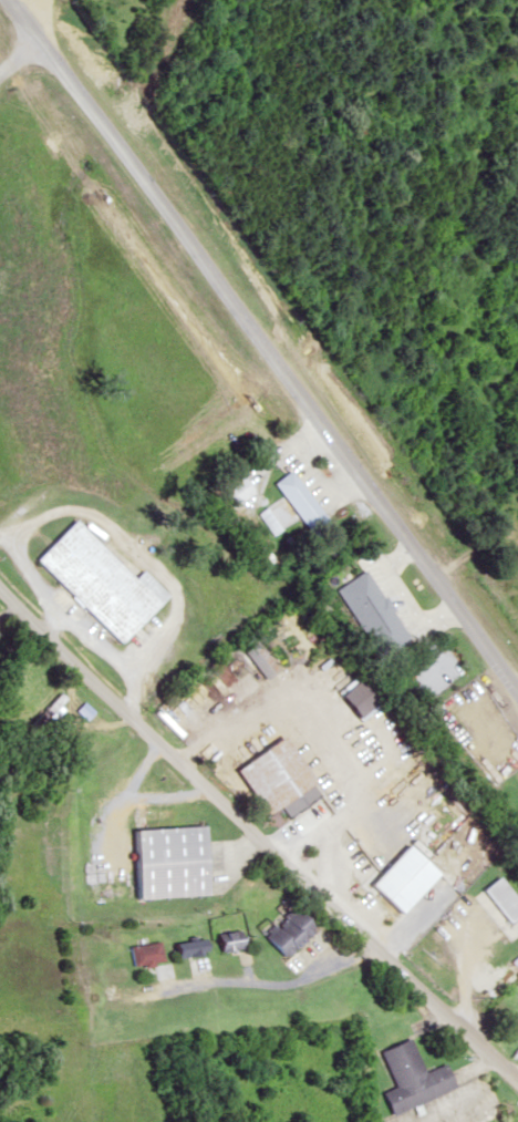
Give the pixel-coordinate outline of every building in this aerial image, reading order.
[(317,507),(285,470),(269,484),(301,521),(317,507)] [(247,491),(233,471),(212,486),(225,506),(247,491)] [(256,513),(273,535),(282,528),(265,506),(256,513)] [(29,558),(117,643),(165,594),(138,568),(129,577),(69,518),(29,558)] [(376,657),(407,637),(361,568),(330,588),(376,657)] [(260,680),(274,669),(251,640),(237,650),(260,680)] [(62,698),(56,693),(29,722),(34,727),(62,698)] [(279,735),(232,768),(265,816),(280,805),(285,814),(317,792),(279,735)] [(130,898),(198,895),(195,826),(127,830),(130,898)] [(505,922),(517,912),(517,902),(497,875),(479,889),(505,922)] [(257,937),(279,959),(310,928),(288,906),(257,937)] [(233,931),(214,935),(218,951),(236,947),(233,931)] [(133,968),(164,959),(158,939),(128,948),(133,968)] [(169,956),(198,956),(198,942),(169,941),(169,956)] [(418,1071),(405,1036),(374,1048),(388,1086),(375,1091),(384,1113),(449,1088),(440,1063),(418,1071)]
